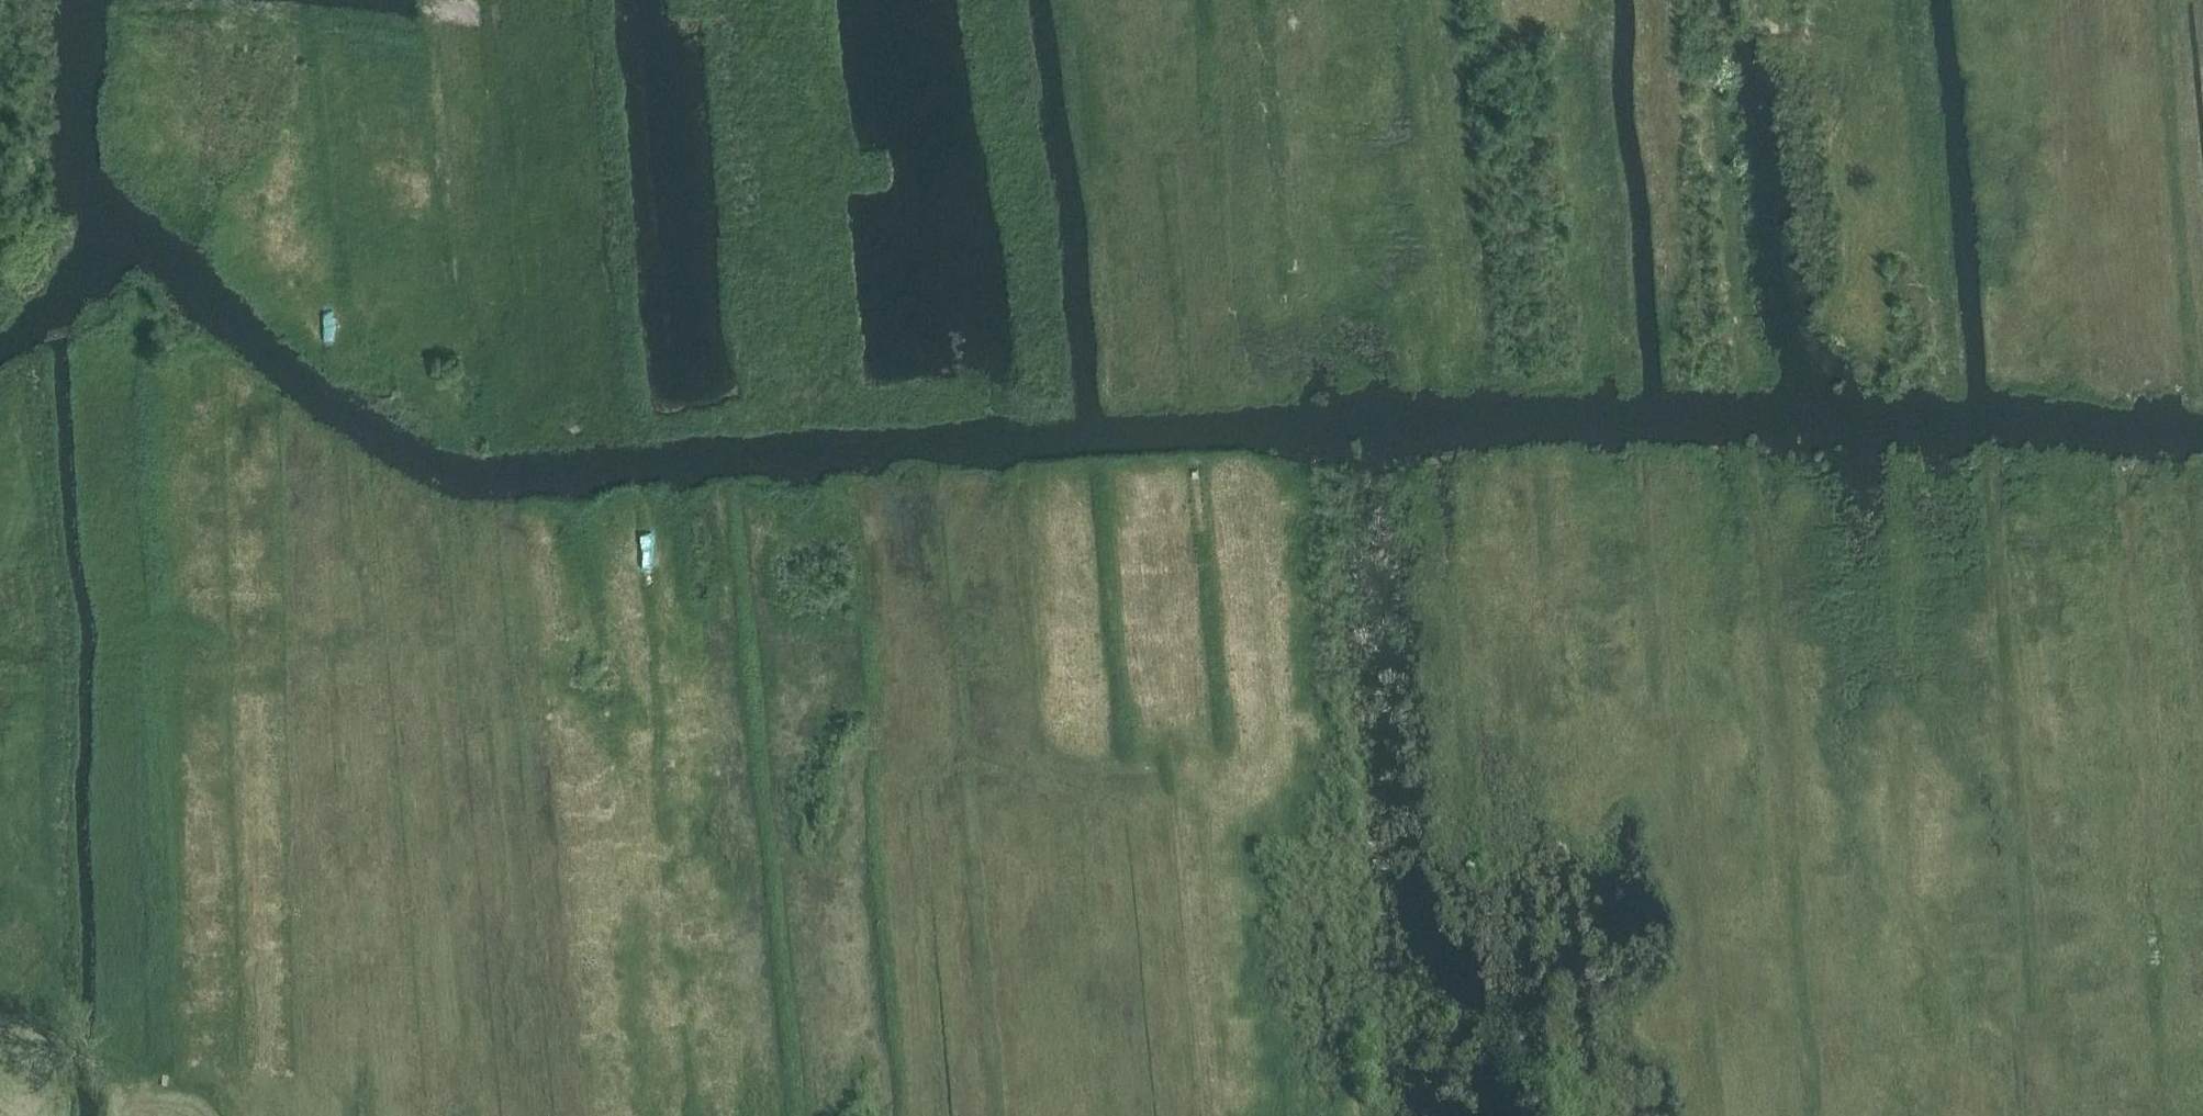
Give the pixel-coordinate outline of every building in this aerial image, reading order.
[(644,575),(642,533),(631,533),(634,576),(644,575)]
